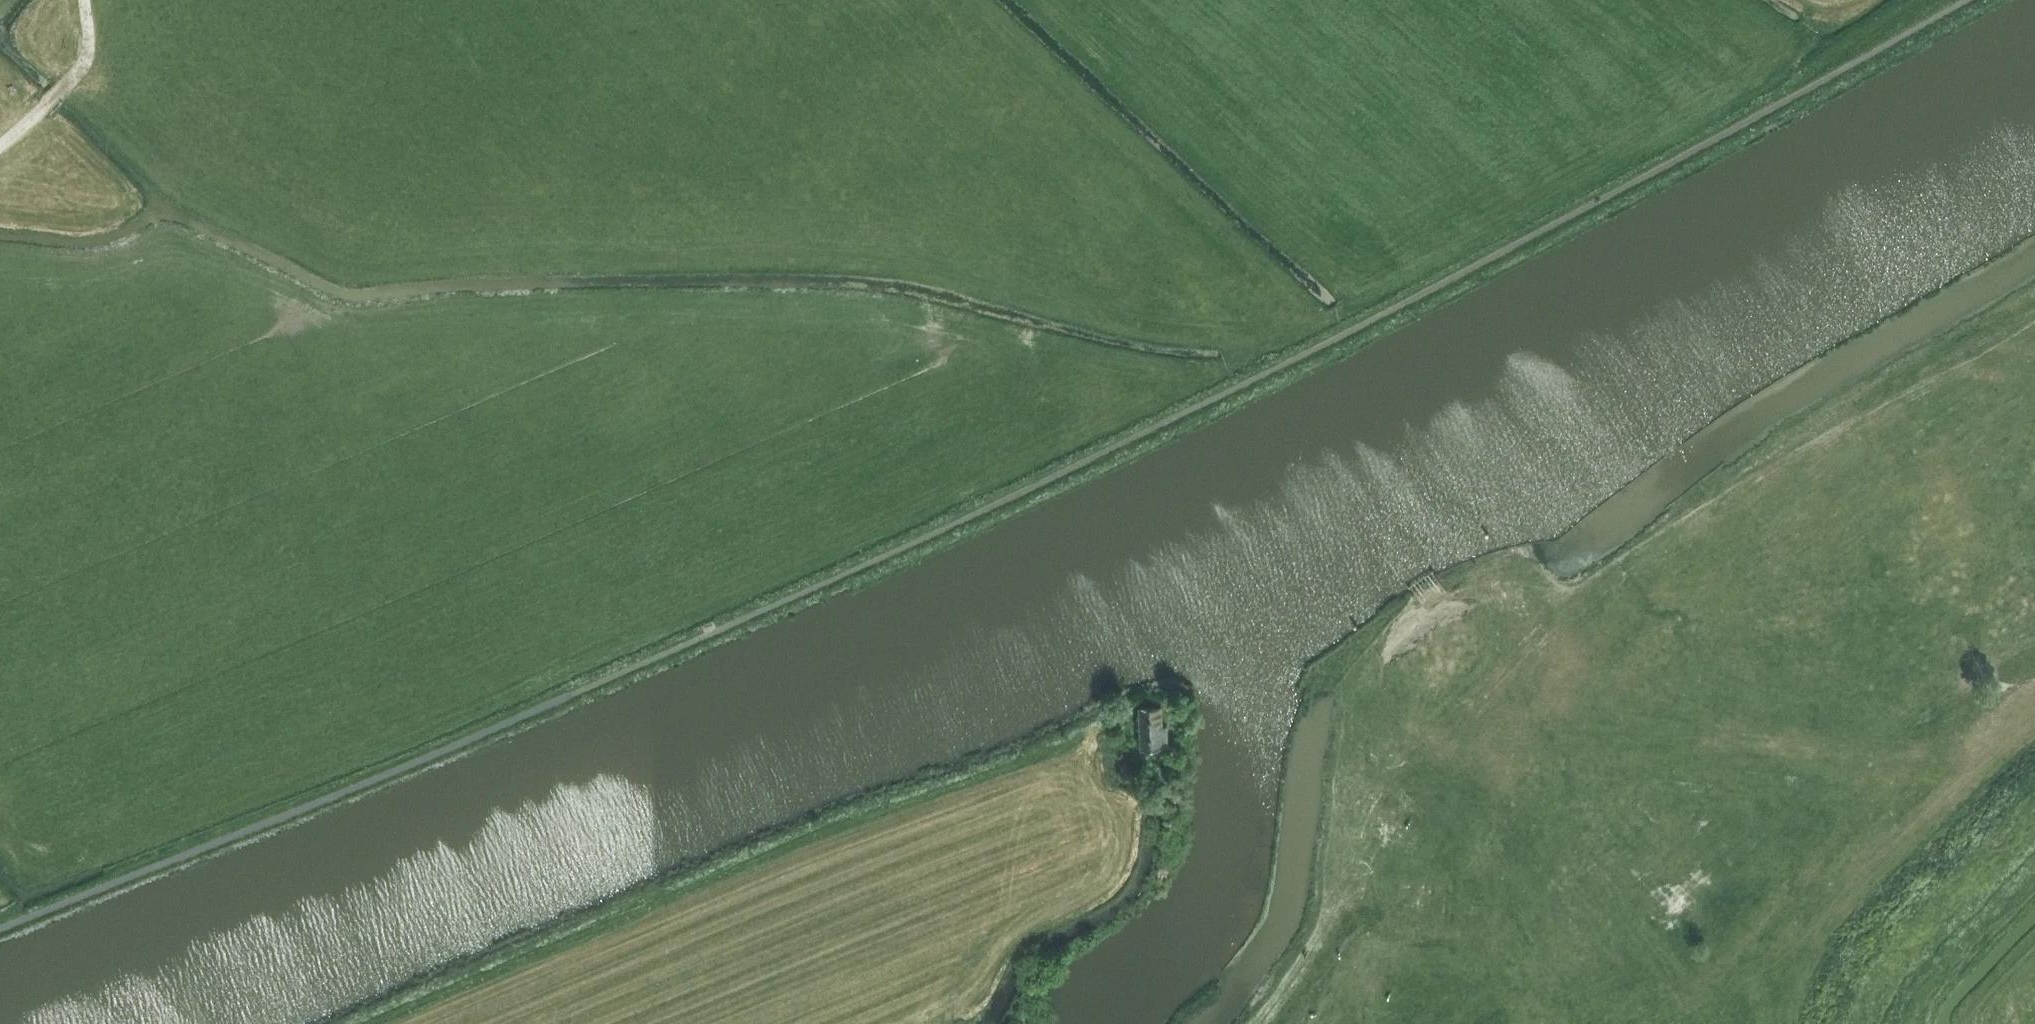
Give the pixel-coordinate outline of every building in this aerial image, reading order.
[(1141,747),(1168,746),(1167,725),(1162,725),(1162,706),(1139,707),(1141,747)]
